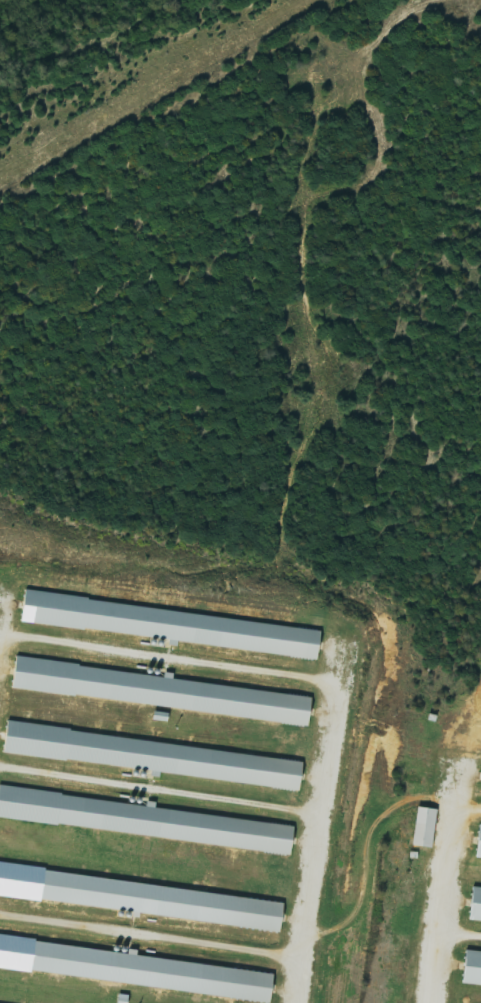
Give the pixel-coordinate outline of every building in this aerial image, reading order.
[(327,630),(29,593),(26,622),(323,660),(327,630)] [(314,723),(317,697),(177,682),(178,674),(168,673),(168,675),(19,660),(15,692),(314,723)] [(305,788),(308,758),(11,727),(8,757),(305,788)] [(160,803),(151,802),(151,804),(1,788),(0,798),(0,821),(296,853),(299,826),(159,811),(160,803)] [(436,849),(440,810),(420,808),(416,847),(436,849)] [(0,865),(0,896),(285,933),(289,902),(0,865)] [(140,958),(141,954),(0,937),(0,970),(275,1002),(279,974),(140,958)] [(470,953),(467,986),(480,987),(480,954),(470,953)]
